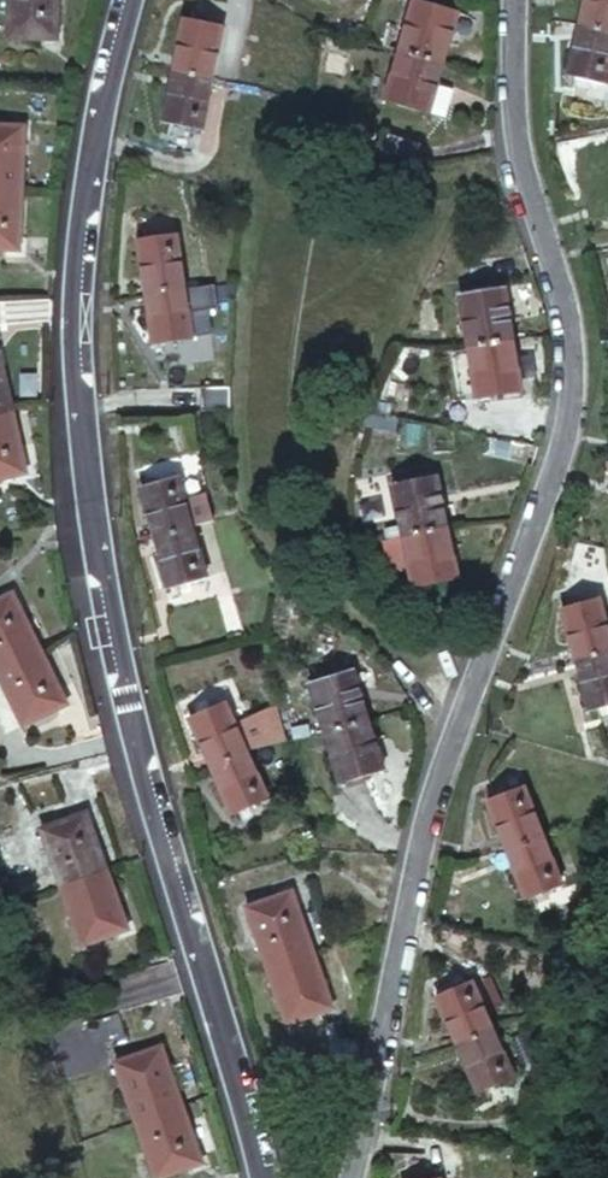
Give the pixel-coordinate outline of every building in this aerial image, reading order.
[(5,35),(52,37),(53,0),(7,0),(5,35)] [(579,28),(596,32),(607,34),(607,0),(585,0),(579,28)] [(412,1),(398,49),(416,54),(431,58),(440,61),(454,13),(412,1)] [(179,16),(168,70),(185,73),(206,77),(209,61),(215,31),(217,24),(179,16)] [(567,76),(605,86),(607,75),(607,34),(596,32),(579,28),(567,76)] [(235,35),(215,31),(209,61),(230,65),(235,35)] [(416,54),(398,49),(383,101),(426,113),(426,112),(434,83),(440,61),(431,58),(416,54)] [(168,70),(158,120),(195,127),(206,77),(185,73),(168,70)] [(450,88),(434,83),(426,112),(442,116),(450,88)] [(18,187),(22,127),(0,125),(0,185),(18,187)] [(383,134),(378,150),(409,160),(414,144),(383,134)] [(13,247),(17,197),(18,187),(0,185),(0,246),(13,247)] [(135,238),(143,293),(150,292),(159,290),(176,288),(182,287),(174,233),(135,238)] [(214,282),(191,284),(193,306),(216,303),(214,282)] [(143,293),(151,344),(190,338),(182,287),(176,288),(159,290),(150,292),(143,293)] [(458,295),(467,345),(511,339),(501,287),(458,295)] [(467,345),(477,398),(521,390),(511,339),(467,345)] [(21,471),(12,426),(8,411),(0,413),(0,476),(21,471)] [(390,480),(400,531),(402,530),(418,527),(428,526),(436,524),(443,523),(433,472),(390,480)] [(178,473),(139,482),(154,536),(159,535),(187,527),(192,525),(214,519),(206,492),(185,498),(178,473)] [(400,531),(410,583),(453,575),(447,541),(443,523),(436,524),(428,526),(418,527),(402,530),(400,531)] [(206,574),(192,525),(187,527),(159,535),(154,536),(167,585),(206,574)] [(4,661),(18,655),(28,649),(34,647),(8,590),(0,594),(0,663),(4,661)] [(574,658),(604,652),(607,651),(607,629),(599,597),(560,607),(574,658)] [(19,721),(60,702),(34,647),(28,649),(18,655),(4,661),(0,663),(0,680),(19,721)] [(604,652),(574,658),(587,710),(607,705),(607,651),(604,652)] [(307,680),(325,734),(347,726),(359,723),(365,721),(366,721),(348,666),(307,680)] [(189,716),(209,764),(228,757),(243,751),(244,751),(251,749),(272,745),(286,742),(279,714),(277,708),(235,725),(225,701),(189,716)] [(325,734),(341,782),(382,768),(366,721),(365,721),(359,723),(347,726),(325,734)] [(209,764),(228,811),(263,797),(244,751),(243,751),(228,757),(209,764)] [(484,799),(503,851),(531,841),(541,838),(542,837),(523,785),(484,799)] [(40,830),(59,886),(83,878),(102,872),(99,861),(82,816),(40,830)] [(503,851),(520,897),(559,883),(542,837),(541,838),(531,841),(503,851)] [(59,886),(79,945),(122,930),(102,872),(83,878),(59,886)] [(246,905),(267,962),(296,952),(307,946),(309,947),(288,890),(246,905)] [(267,962),(288,1020),(330,1003),(309,947),(307,946),(296,952),(267,962)] [(486,974),(472,981),(482,1005),(490,1001),(489,999),(495,995),(486,974)] [(433,993),(454,1043),(491,1026),(482,1005),(472,981),(470,977),(433,993)] [(454,1043),(474,1090),(512,1073),(506,1059),(503,1052),(496,1038),(492,1028),(491,1026),(454,1043)] [(518,1028),(496,1038),(503,1052),(506,1059),(520,1054),(520,1052),(528,1049),(518,1028)] [(112,1060),(132,1117),(159,1108),(176,1102),(156,1044),(112,1060)] [(132,1117),(153,1177),(196,1162),(188,1135),(176,1102),(159,1108),(132,1117)]
